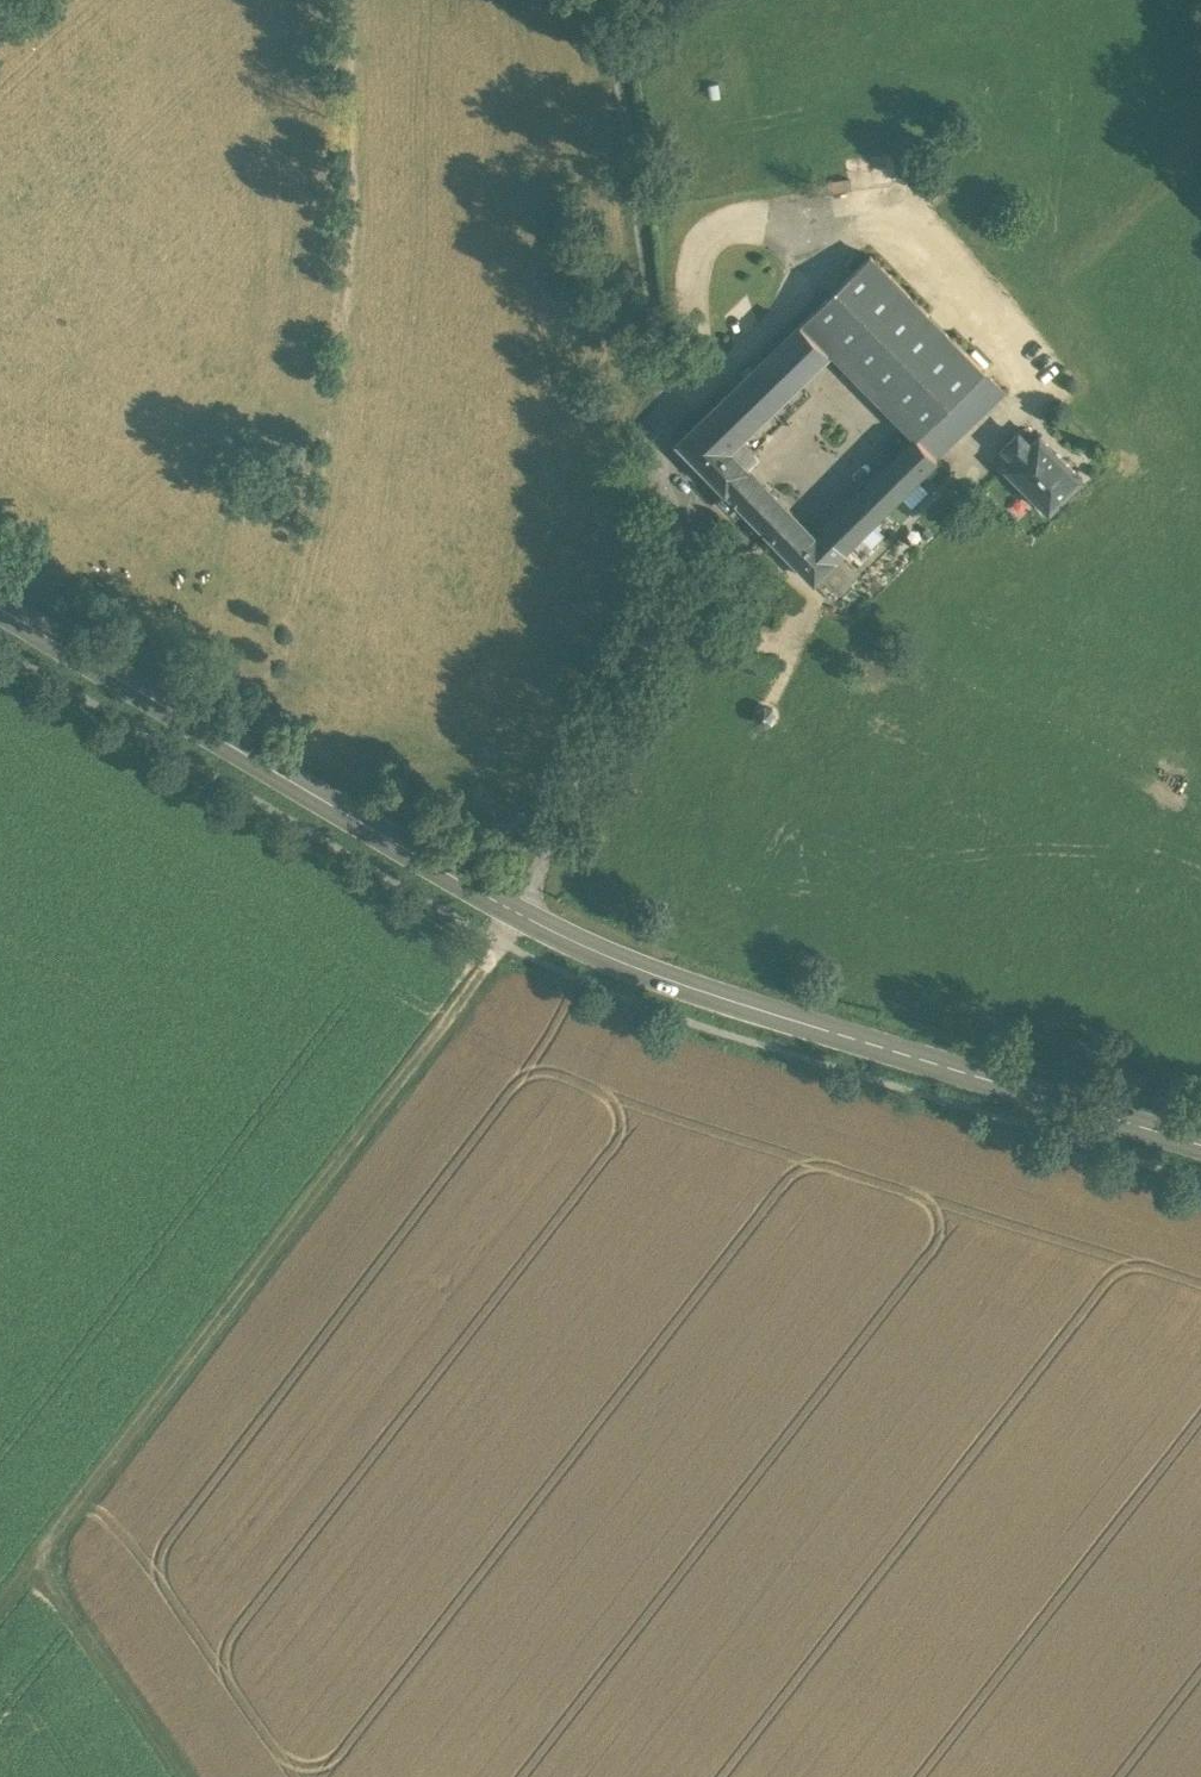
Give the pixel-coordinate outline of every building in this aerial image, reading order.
[(870,255),(802,322),(830,351),(915,438),(917,438),(985,372),(870,255)] [(801,322),(772,351),(679,441),(708,472),(706,473),(711,478),(713,477),(717,480),(715,482),(720,487),(721,485),(726,490),(748,469),(760,457),(741,437),(800,379),(830,351),(802,322),(801,322)] [(985,372),(917,438),(937,459),(1005,393),(985,372)] [(1018,434),(1004,448),(1015,460),(1030,445),(1018,434)] [(1015,460),(1006,469),(1049,512),(1082,479),(1039,436),(1030,445),(1015,460)] [(815,537),(795,517),(748,469),(726,490),(774,539),(814,581),(937,459),(917,438),(915,438),(815,537)] [(772,708),(764,705),(757,708),(754,716),(756,722),(765,725),(771,723),(775,715),(772,708)]
